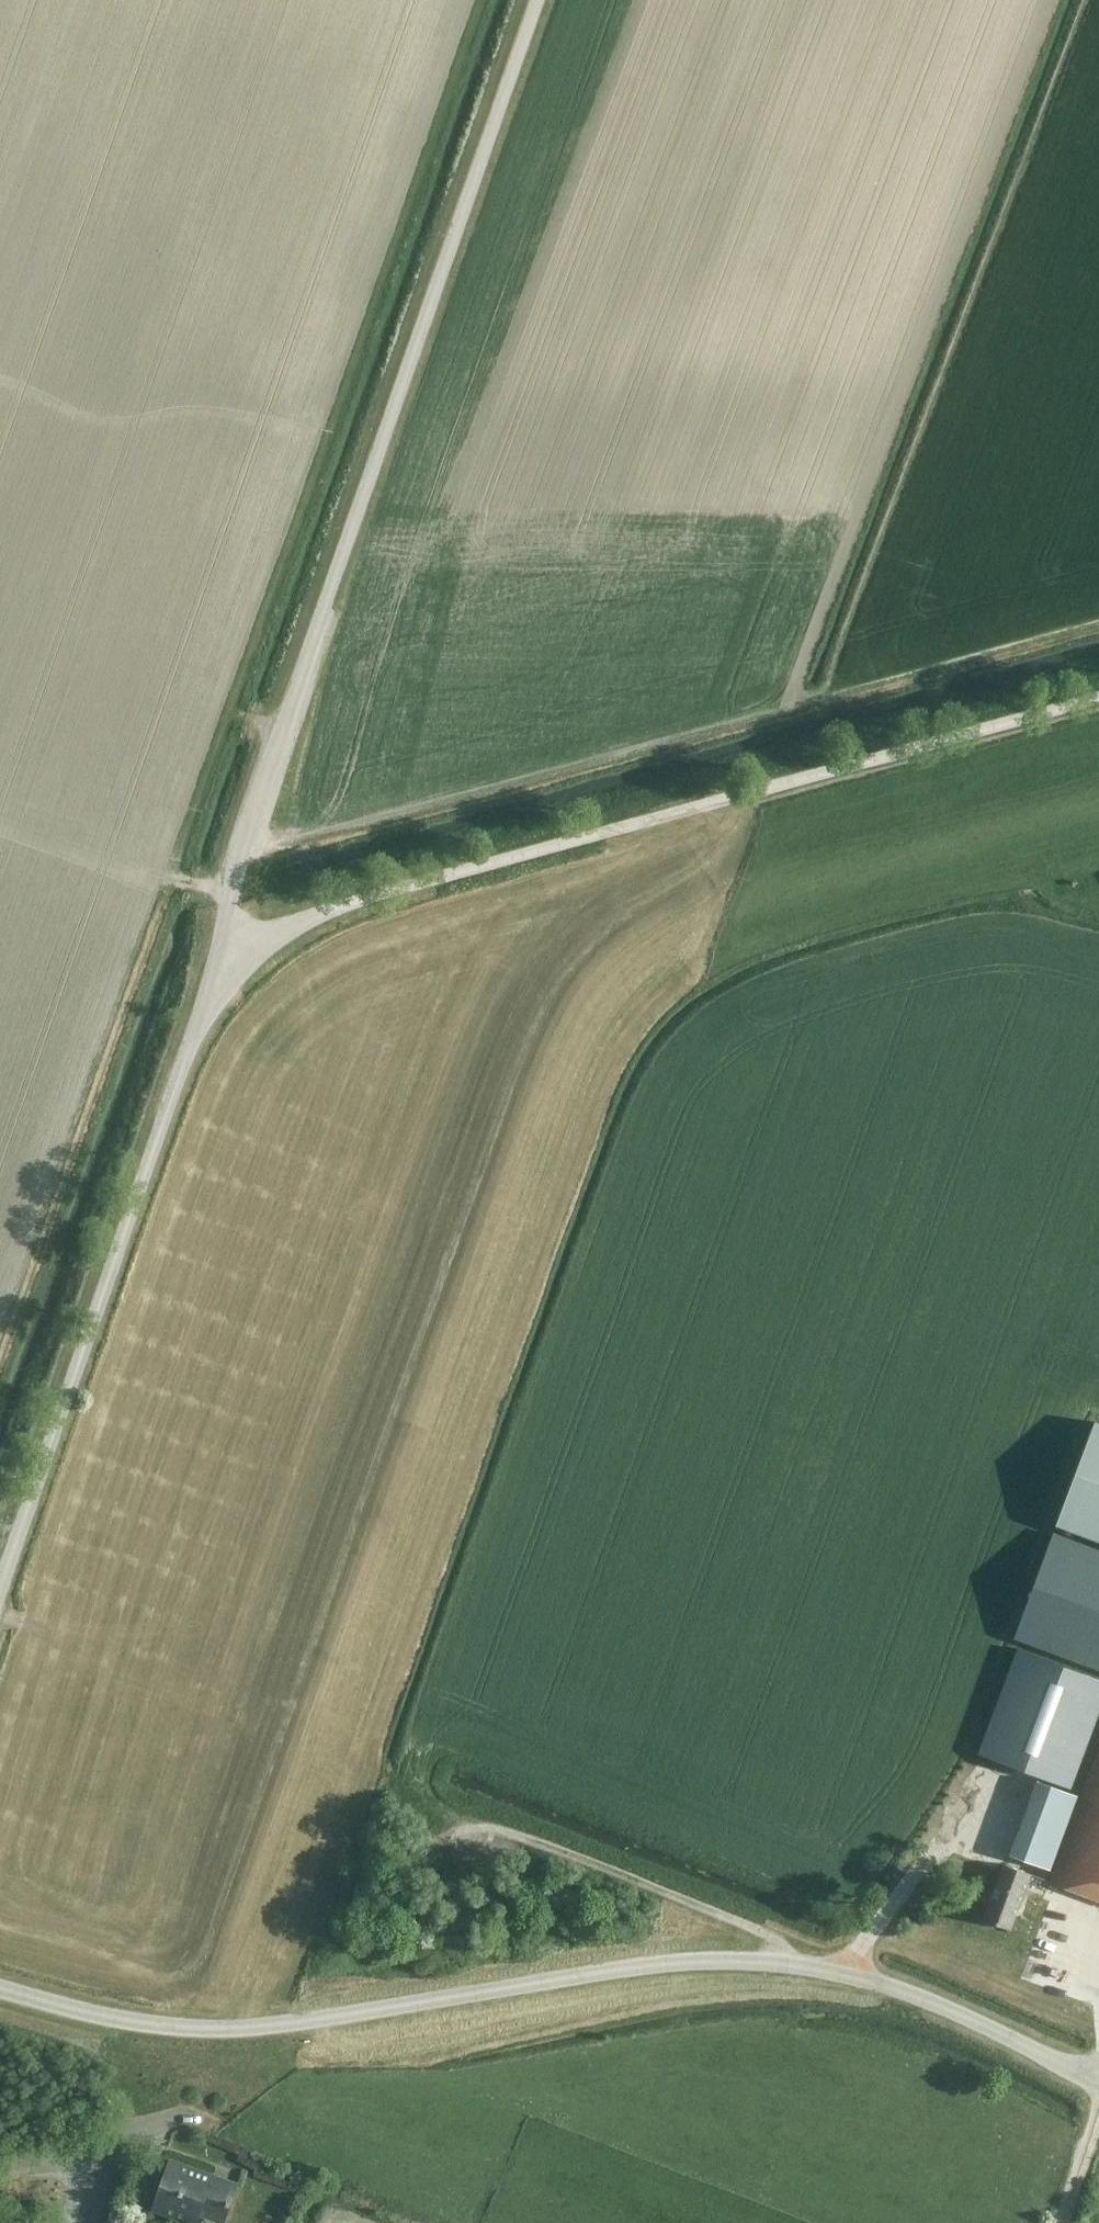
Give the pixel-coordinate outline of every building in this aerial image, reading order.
[(1098,1541),(1098,1424),(1094,1422),(1055,1525),(1098,1541)] [(1098,1672),(1098,1550),(1052,1533),(1012,1640),(1098,1672)] [(1098,1711),(1098,1682),(1016,1651),(979,1752),(1072,1785),(1098,1711)] [(1049,1880),(1098,1898),(1098,1745),(1049,1880)] [(1077,1795),(1036,1780),(1009,1855),(1050,1870),(1077,1795)] [(1009,1929),(1030,1872),(1003,1862),(982,1919),(1009,1929)] [(190,2222),(196,2222),(199,2215),(223,2222),(228,2206),(234,2189),(209,2180),(211,2175),(169,2161),(152,2210),(190,2222)]
